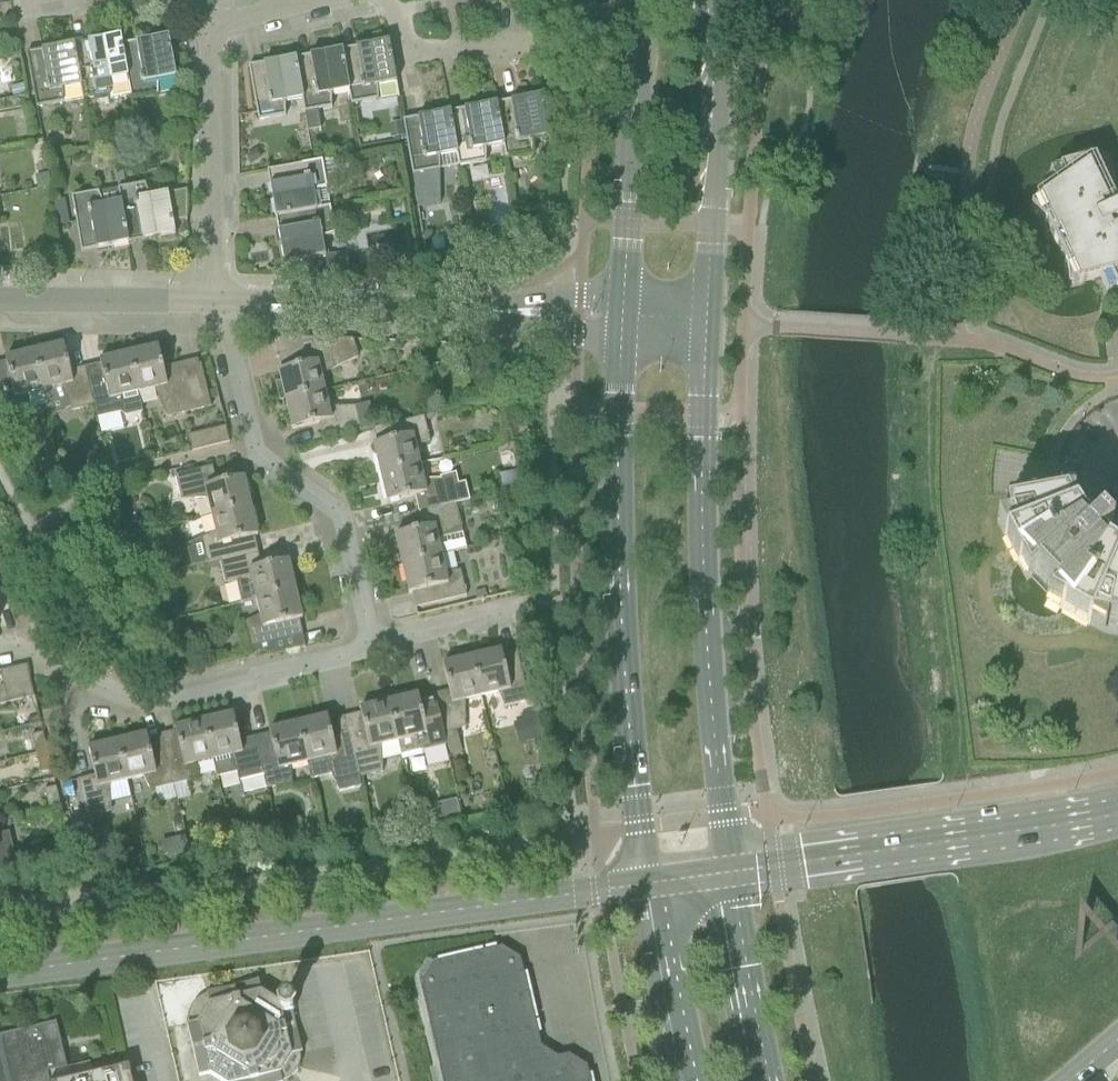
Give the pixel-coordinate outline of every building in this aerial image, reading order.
[(88,48),(74,51),(82,99),(109,94),(110,99),(130,96),(122,52),(120,36),(87,42),(88,48)] [(137,49),(122,52),(130,96),(131,99),(157,94),(177,91),(175,78),(168,37),(135,42),(137,49)] [(357,55),(342,58),(348,91),(350,105),(376,101),(398,97),(393,71),(388,41),(356,47),(357,55)] [(42,58),(27,61),(30,75),(36,107),(63,102),(82,99),(74,51),(73,45),(41,50),(42,58)] [(310,63),(296,66),(301,100),(307,130),(320,128),(317,111),(331,109),(331,94),(348,91),(342,58),(341,50),(309,56),(310,63)] [(264,72),(250,74),(258,121),(284,116),(284,103),(301,100),(296,66),(295,58),(263,64),(264,72)] [(511,109),(497,111),(503,145),(505,158),(509,157),(531,154),(531,140),(550,137),(542,95),(510,101),(511,109)] [(465,117),(450,120),(456,153),(459,167),(485,162),(485,148),(499,146),(500,145),(503,145),(497,111),(495,104),(463,109),(465,117)] [(417,126),(403,128),(404,130),(405,136),(406,142),(407,148),(412,175),(415,192),(418,208),(440,204),(434,171),(439,170),(438,157),(456,153),(450,120),(449,112),(417,118),(419,125),(418,125),(417,126)] [(404,130),(392,133),(393,139),(405,136),(404,130)] [(256,150),(245,156),(251,165),(261,158),(256,150)] [(391,155),(382,157),(383,165),(392,164),(391,155)] [(1039,202),(1048,220),(1043,222),(1065,268),(1069,266),(1078,285),(1109,276),(1115,290),(1117,288),(1117,227),(1115,224),(1117,223),(1117,207),(1115,208),(1112,203),(1114,202),(1094,159),(1059,169),(1065,182),(1039,201),(1039,202)] [(277,184),(270,185),(275,217),(283,216),(317,210),(317,209),(316,205),(314,192),(327,187),(326,184),(322,161),(289,167),(275,169),(277,182),(277,183),(277,184)] [(123,188),(118,189),(120,202),(126,236),(140,233),(142,241),(175,235),(173,223),(187,220),(187,190),(149,197),(145,184),(123,188)] [(98,192),(72,197),(77,230),(80,244),(94,241),(95,249),(96,249),(128,243),(126,236),(120,202),(103,205),(98,192)] [(70,224),(65,200),(53,202),(58,227),(70,224)] [(286,231),(278,232),(284,264),(297,262),(299,276),(345,276),(341,254),(326,257),(323,239),(335,234),(331,208),(317,210),(283,216),(285,229),(286,230),(286,231)] [(465,229),(447,233),(451,251),(468,247),(465,229)] [(417,256),(403,258),(406,274),(420,272),(417,256)] [(279,383),(276,384),(280,401),(283,401),(285,400),(285,401),(323,392),(319,375),(356,358),(352,340),(285,338),(277,340),(281,357),(283,356),(286,370),(278,372),(280,383),(279,383)] [(61,344),(33,351),(42,391),(46,406),(50,405),(66,401),(69,408),(70,411),(90,406),(93,405),(86,373),(69,377),(61,344)] [(157,347),(127,354),(137,393),(153,389),(166,418),(209,407),(208,400),(206,392),(199,364),(163,373),(157,347)] [(0,371),(0,408),(2,416),(27,410),(26,394),(42,391),(33,351),(4,358),(5,362),(6,369),(0,371)] [(100,370),(86,373),(93,405),(97,418),(117,413),(123,417),(141,412),(137,393),(127,354),(98,361),(100,370)] [(207,392),(206,392),(208,400),(209,400),(210,399),(218,397),(216,389),(207,392)] [(323,392),(285,401),(292,430),(323,422),(323,423),(327,439),(360,431),(354,407),(327,408),(323,392)] [(376,444),(372,445),(379,474),(419,464),(415,448),(429,442),(423,417),(380,427),(383,442),(376,444)] [(226,427),(188,436),(192,452),(229,442),(226,427)] [(422,512),(455,504),(469,500),(465,483),(458,485),(455,474),(439,478),(440,480),(423,480),(419,464),(379,474),(386,503),(418,496),(422,512)] [(206,500),(210,516),(249,508),(242,478),(211,485),(207,469),(211,468),(210,467),(173,476),(179,501),(206,500)] [(514,471),(498,475),(502,492),(518,488),(514,471)] [(1080,506),(1075,511),(1074,509),(1070,511),(1065,498),(1065,497),(1061,498),(1059,490),(1062,490),(1062,488),(1004,494),(1004,495),(1007,495),(1009,508),(1004,508),(1007,520),(1009,535),(1003,537),(1019,567),(1025,564),(1034,573),(1053,594),(1063,603),(1059,609),(1089,626),(1091,620),(1105,623),(1117,626),(1117,623),(1117,560),(1117,559),(1117,555),(1116,556),(1105,549),(1106,547),(1104,546),(1100,551),(1095,546),(1098,542),(1110,531),(1099,519),(1095,523),(1080,506)] [(466,549),(460,528),(455,504),(422,512),(426,528),(394,536),(401,565),(439,555),(466,549)] [(206,564),(218,561),(250,553),(247,538),(256,536),(249,508),(210,516),(214,533),(200,539),(206,564)] [(240,604),(255,601),(294,591),(286,561),(254,569),(250,553),(218,561),(224,584),(235,584),(240,604)] [(439,555),(401,565),(408,594),(416,592),(419,605),(414,606),(415,608),(465,596),(459,571),(443,572),(439,555)] [(294,591),(255,601),(259,616),(244,623),(253,657),(266,654),(267,658),(305,649),(305,648),(299,649),(292,621),(301,619),(294,591)] [(501,650),(471,658),(480,696),(496,692),(503,706),(528,700),(516,651),(514,651),(515,656),(503,659),(501,650)] [(449,697),(433,701),(443,746),(444,746),(441,733),(464,727),(464,700),(480,696),(471,658),(442,665),(448,691),(449,697)] [(26,665),(13,668),(21,700),(32,697),(34,697),(26,665)] [(21,700),(13,668),(0,671),(0,672),(3,686),(0,687),(0,705),(21,700)] [(386,697),(388,702),(397,741),(401,761),(421,756),(420,751),(443,746),(433,701),(419,704),(417,695),(405,698),(403,693),(386,697)] [(367,741),(366,741),(350,745),(357,778),(381,772),(381,745),(397,741),(388,702),(359,709),(367,741)] [(232,714),(202,721),(211,760),(215,777),(235,772),(239,780),(262,775),(255,743),(240,746),(239,741),(232,714)] [(326,717),(296,724),(306,763),(307,762),(311,779),(330,774),(334,783),(338,791),(359,786),(357,778),(357,775),(350,745),(333,749),(326,720),(326,717)] [(536,718),(522,721),(527,742),(541,739),(536,718)] [(175,737),(161,740),(172,785),(196,780),(195,764),(211,760),(202,721),(173,728),(175,737)] [(271,739),(255,743),(262,775),(265,788),(290,782),(290,766),(306,763),(296,724),(269,730),(271,739)] [(456,731),(444,734),(448,751),(460,748),(456,731)] [(46,752),(42,733),(30,736),(35,755),(46,752)] [(148,743),(147,737),(146,734),(116,742),(125,780),(142,776),(148,791),(172,785),(161,740),(148,743)] [(116,742),(87,748),(93,776),(76,780),(85,817),(110,811),(109,784),(125,780),(116,742)] [(51,771),(46,752),(35,755),(39,774),(51,771)] [(43,790),(48,809),(59,807),(55,787),(43,790)] [(455,800),(446,803),(449,818),(459,815),(455,800)] [(57,817),(61,835),(72,833),(68,814),(57,817)] [(371,826),(374,838),(394,833),(391,821),(371,826)] [(9,833),(0,835),(0,869),(16,865),(9,833)] [(177,838),(174,845),(176,852),(187,849),(184,836),(177,838)] [(420,982),(443,1080),(589,1080),(585,1066),(566,1055),(556,1057),(539,1047),(519,959),(500,947),(431,964),(420,982)] [(206,995),(204,996),(202,997),(199,998),(197,999),(195,1001),(192,1004),(192,1005),(190,1007),(189,1009),(188,1011),(188,1014),(187,1017),(187,1020),(188,1022),(188,1024),(186,1024),(198,1077),(209,1074),(218,1080),(283,1080),(284,1080),(287,1080),(289,1079),(291,1076),(294,1074),(295,1072),(297,1070),(298,1068),(299,1065),(299,1062),(300,1059),(300,1056),(299,1053),(301,1052),(292,1012),(293,1011),(290,1000),(278,1002),(261,991),(258,981),(205,993),(206,995)] [(46,1073),(67,1068),(55,1022),(0,1035),(0,1053),(7,1080),(48,1080),(46,1073)] [(92,1075),(89,1062),(67,1068),(46,1073),(48,1080),(66,1080),(92,1075)] [(92,1075),(66,1080),(131,1080),(128,1066),(92,1075)]
